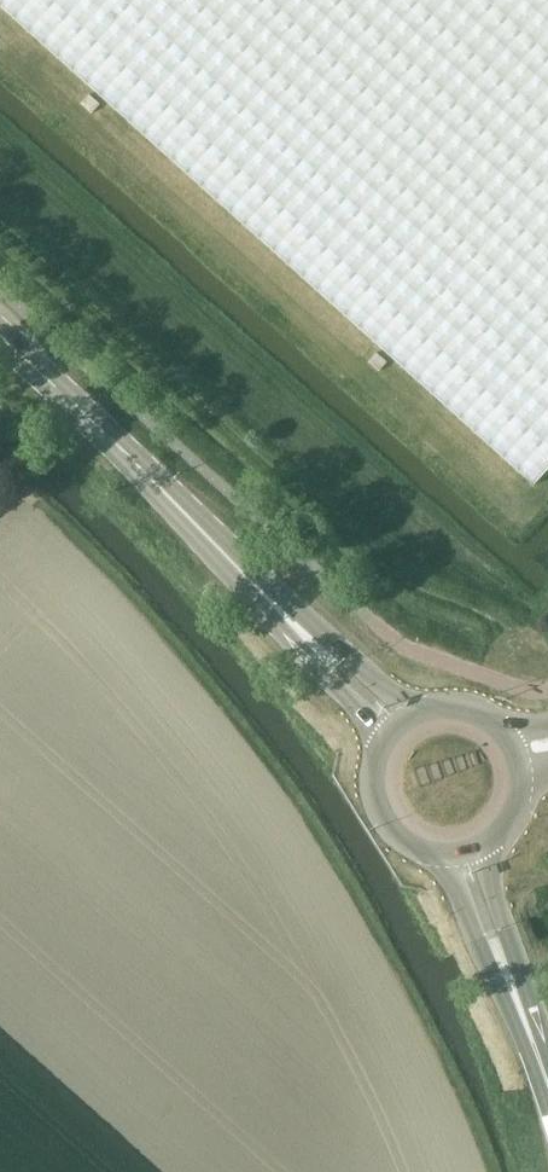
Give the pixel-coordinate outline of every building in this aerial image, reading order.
[(534,484),(547,469),(547,0),(0,0),(0,5),(534,484)]
